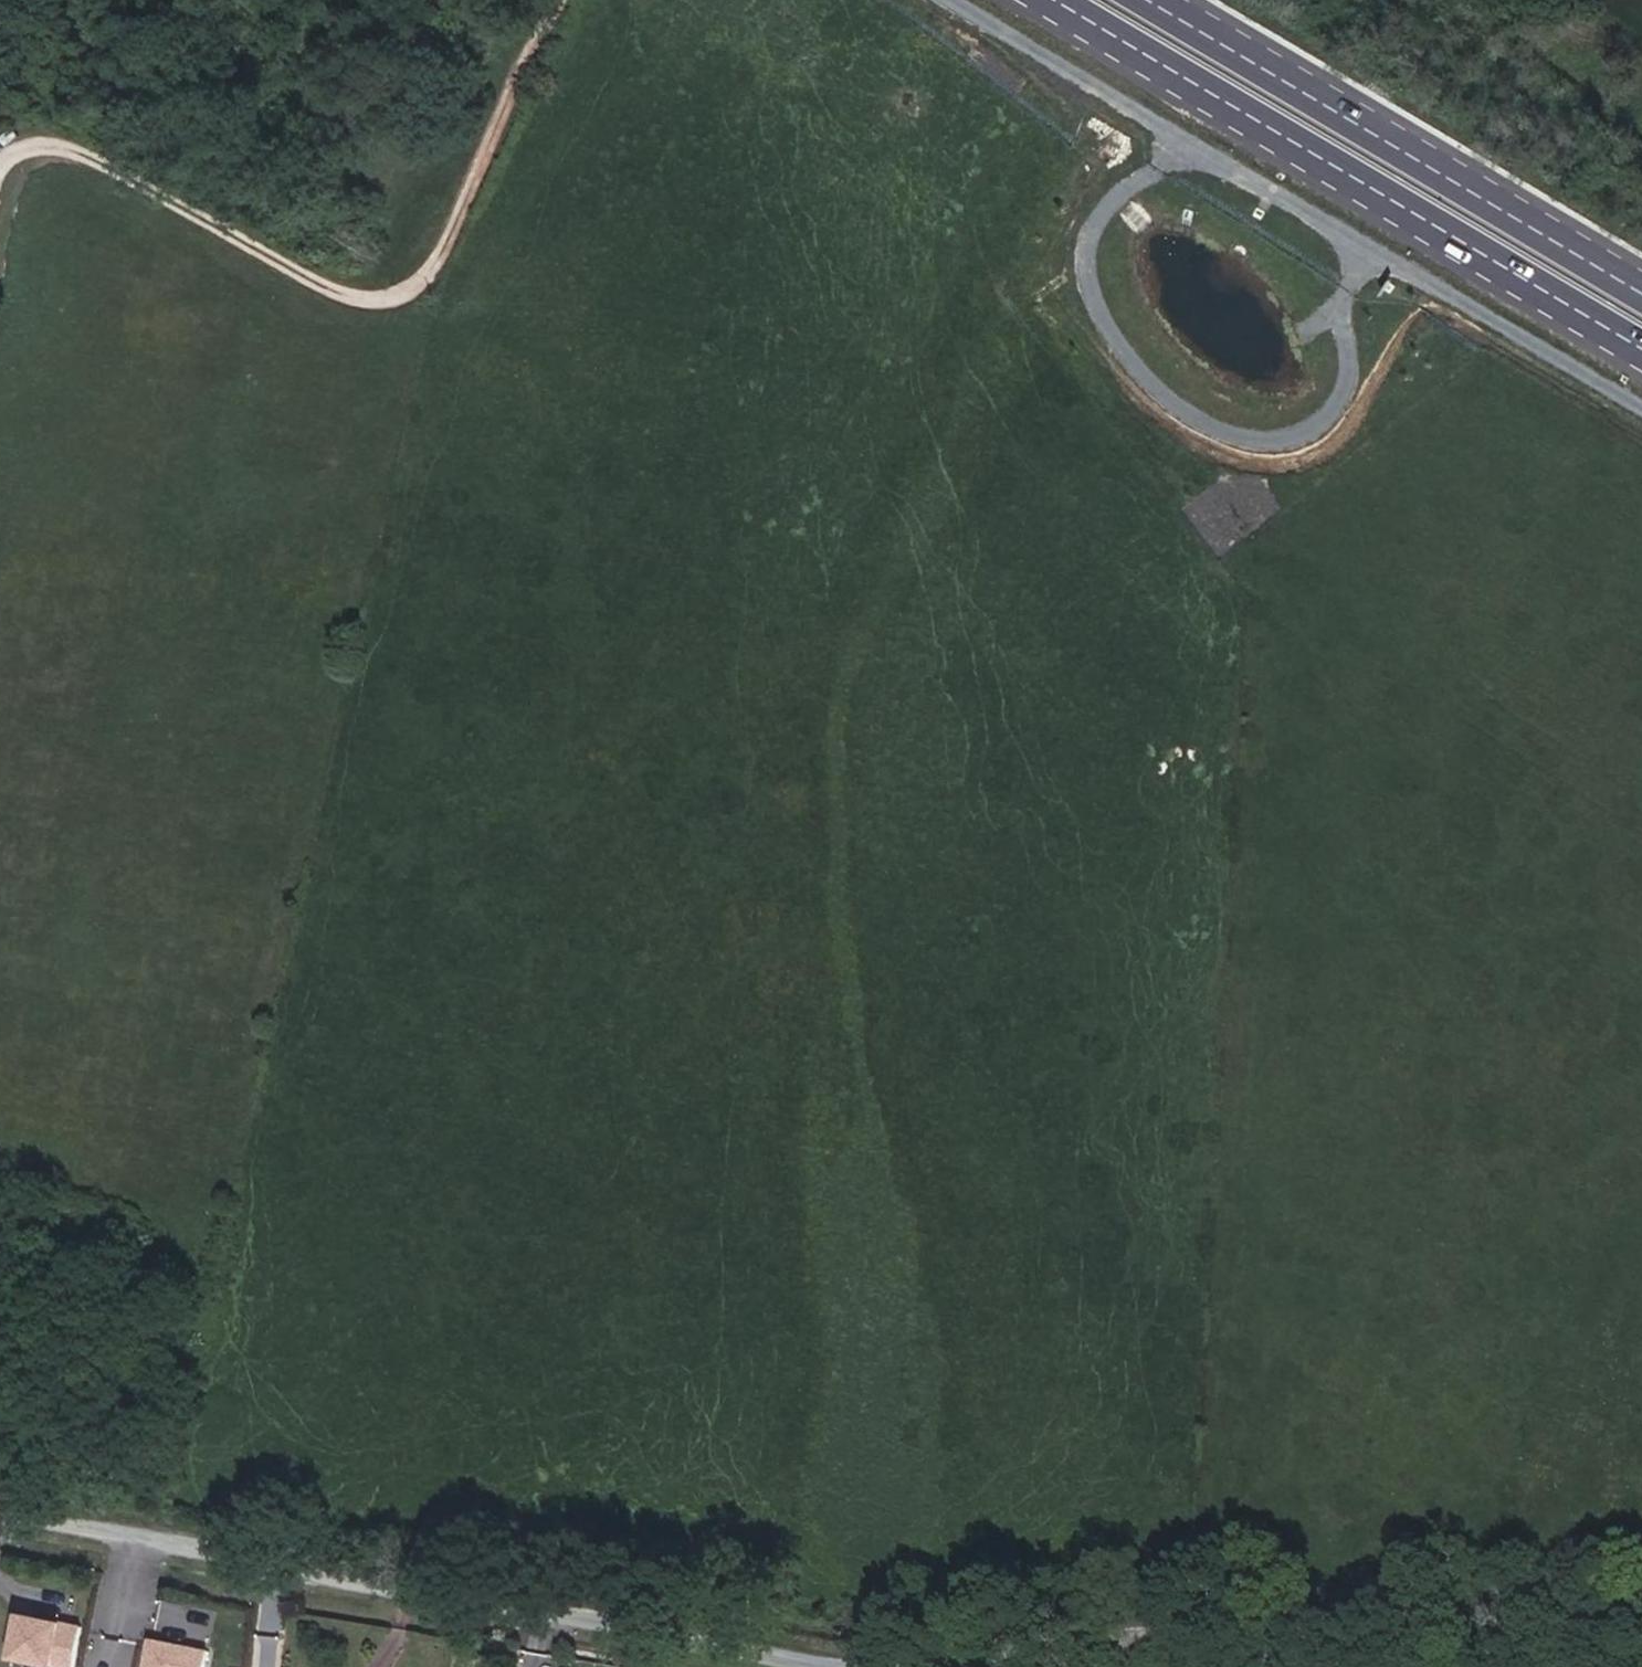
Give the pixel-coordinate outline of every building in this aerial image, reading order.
[(59,1618),(11,1609),(3,1655),(51,1664),(59,1618)] [(146,1637),(140,1666),(204,1666),(208,1649),(146,1637)]
